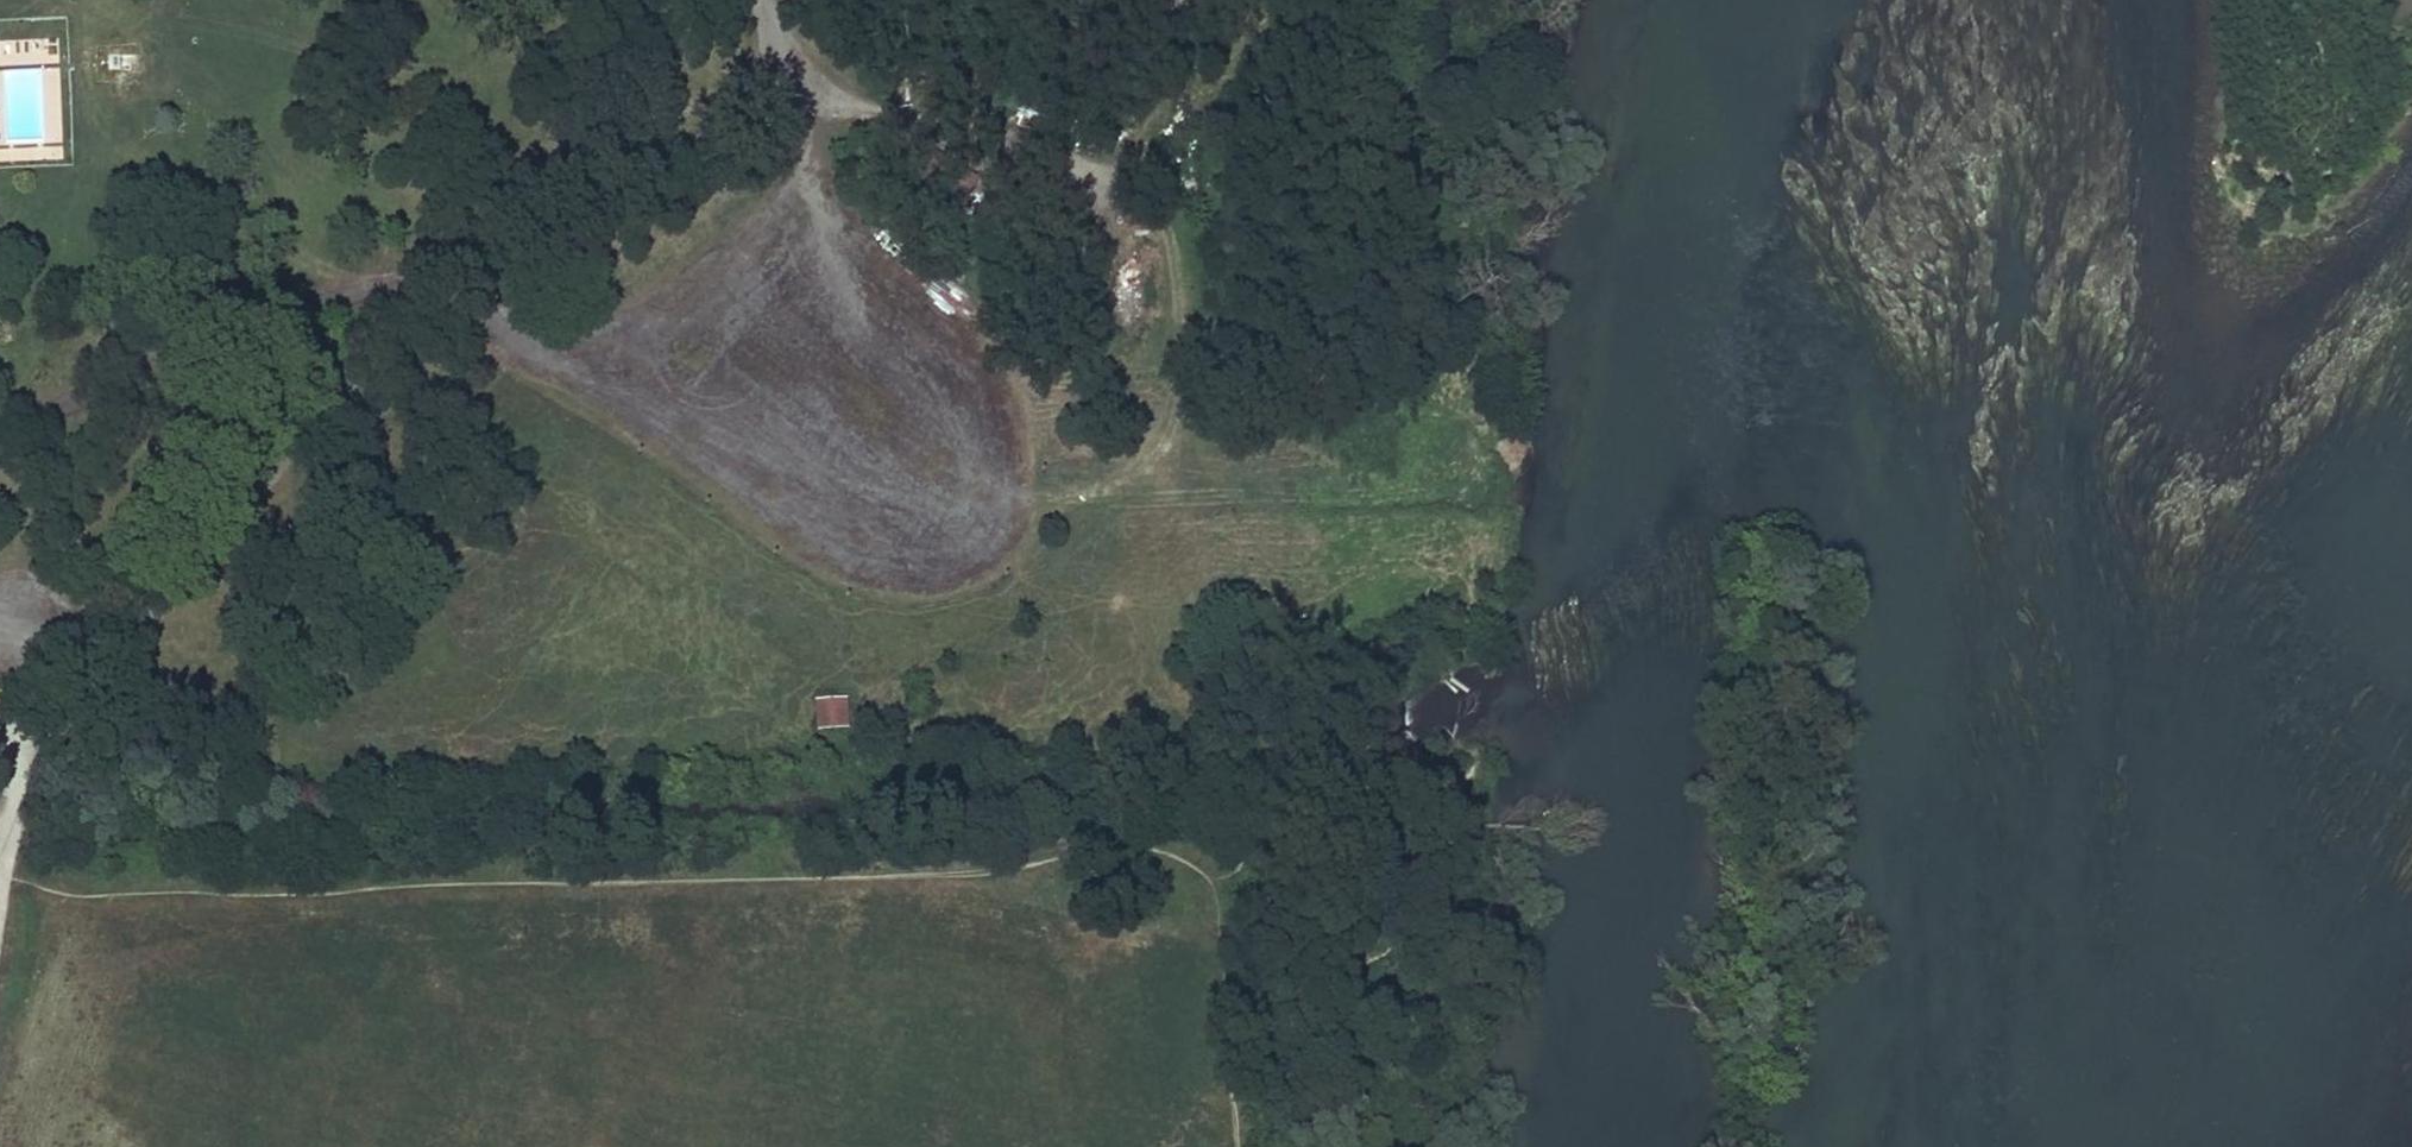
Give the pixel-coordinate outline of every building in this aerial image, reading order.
[(849,696),(815,697),(816,728),(851,726),(849,696)]
